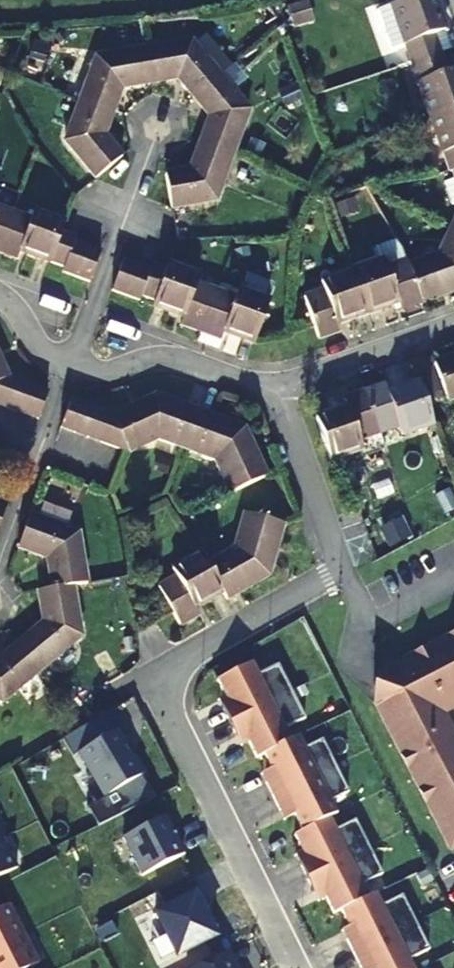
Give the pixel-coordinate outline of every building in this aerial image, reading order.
[(434,50),(427,33),(446,25),(437,0),(401,0),(385,5),(404,60),(434,50)] [(198,37),(150,45),(157,81),(183,77),(197,94),(225,69),(198,37)] [(95,53),(79,100),(117,111),(126,85),(157,81),(150,45),(95,53)] [(434,50),(404,60),(425,116),(453,105),(453,66),(442,70),(434,50)] [(259,108),(225,69),(197,94),(213,113),(206,140),(245,155),(259,108)] [(117,111),(79,100),(64,146),(91,180),(121,156),(108,138),(117,111)] [(453,167),(453,105),(425,116),(444,170),(453,167)] [(245,155),(206,140),(200,166),(172,174),(176,211),(232,198),(245,155)] [(444,170),(438,172),(453,208),(453,167),(444,170)] [(15,214),(0,209),(0,254),(15,214)] [(35,221),(23,255),(52,264),(64,233),(67,223),(38,213),(35,221)] [(15,214),(0,254),(0,255),(21,262),(23,255),(35,221),(15,214)] [(447,223),(433,250),(407,258),(424,304),(453,292),(453,226),(447,223)] [(69,268),(77,245),(80,238),(64,233),(52,264),(69,268)] [(80,278),(91,251),(77,245),(69,268),(67,274),(80,278)] [(94,283),(105,255),(91,251),(80,278),(94,283)] [(111,289),(122,261),(105,255),(94,283),(111,289)] [(409,309),(424,304),(407,258),(393,263),(390,257),(354,271),(370,314),(406,301),(409,309)] [(122,293),(133,265),(122,261),(111,289),(122,293)] [(204,332),(221,289),(202,283),(204,274),(171,263),(168,270),(157,301),(155,306),(188,318),(186,325),(204,332)] [(147,270),(138,294),(157,301),(168,270),(149,264),(147,270)] [(147,270),(133,265),(122,293),(137,297),(138,294),(147,270)] [(305,296),(322,337),(337,332),(335,327),(370,314),(354,271),(320,283),(322,289),(305,296)] [(240,296),(221,289),(204,332),(225,340),(227,333),(259,345),(275,301),(242,289),(240,296)] [(437,362),(453,402),(453,355),(437,362)] [(6,377),(0,394),(0,406),(11,410),(21,382),(6,377)] [(367,389),(382,431),(416,417),(421,428),(438,421),(422,381),(407,387),(401,377),(367,389)] [(37,387),(21,382),(11,410),(26,415),(37,387)] [(53,392),(37,387),(26,415),(43,421),(53,392)] [(345,445),(382,431),(367,389),(330,403),(333,411),(318,417),(333,458),(347,453),(345,445)] [(73,399),(53,392),(43,421),(59,427),(73,399)] [(190,449),(205,411),(159,394),(117,414),(132,453),(161,438),(190,449)] [(73,432),(84,403),(73,399),(59,427),(73,432)] [(98,408),(84,403),(73,432),(88,437),(98,408)] [(115,413),(98,408),(88,437),(103,443),(115,413)] [(246,426),(205,411),(190,449),(218,460),(230,482),(261,470),(246,426)] [(124,450),(132,453),(117,414),(115,413),(103,443),(124,450)] [(206,544),(219,569),(227,583),(260,565),(279,518),(240,507),(226,534),(206,544)] [(52,589),(78,585),(93,582),(86,536),(29,517),(17,551),(47,560),(52,589)] [(177,611),(198,598),(191,583),(219,569),(206,544),(200,532),(173,545),(180,560),(158,570),(177,611)] [(22,634),(50,661),(84,628),(78,585),(52,589),(36,592),(38,617),(22,634)] [(376,706),(451,849),(453,848),(453,719),(450,711),(453,709),(453,631),(387,666),(376,706)] [(7,702),(50,661),(22,634),(2,654),(0,653),(0,699),(7,702)] [(249,660),(215,677),(227,703),(220,706),(227,721),(288,690),(275,663),(255,673),(249,660)] [(288,690),(227,721),(234,735),(241,731),(254,756),(261,753),(288,739),(287,738),(282,727),(302,717),(288,690)] [(83,751),(109,796),(148,773),(120,730),(83,751)] [(288,739),(261,753),(273,776),(263,781),(270,795),(332,765),(319,738),(301,747),(295,734),(287,738),(288,739)] [(332,765),(270,795),(277,810),(287,805),(299,829),(326,816),(333,812),(327,799),(345,791),(332,765)] [(169,816),(127,836),(146,874),(188,854),(169,816)] [(299,829),(292,833),(304,858),(296,862),(303,875),(365,845),(351,818),(332,828),(326,816),(299,829)] [(14,872),(0,844),(0,879),(14,872)] [(365,845),(303,875),(310,890),(318,886),(330,912),(338,908),(365,895),(359,882),(379,872),(365,845)] [(169,908),(159,913),(180,956),(219,937),(202,903),(206,901),(194,875),(160,892),(169,908)] [(365,895),(338,908),(350,934),(343,937),(350,952),(412,921),(398,894),(378,904),(372,891),(365,895)] [(21,938),(6,909),(0,912),(0,949),(21,938)] [(350,952),(357,965),(364,962),(367,967),(410,967),(406,958),(425,948),(412,921),(350,952)] [(21,938),(0,949),(0,967),(35,967),(21,938)] [(229,953),(200,967),(237,967),(229,953)]
